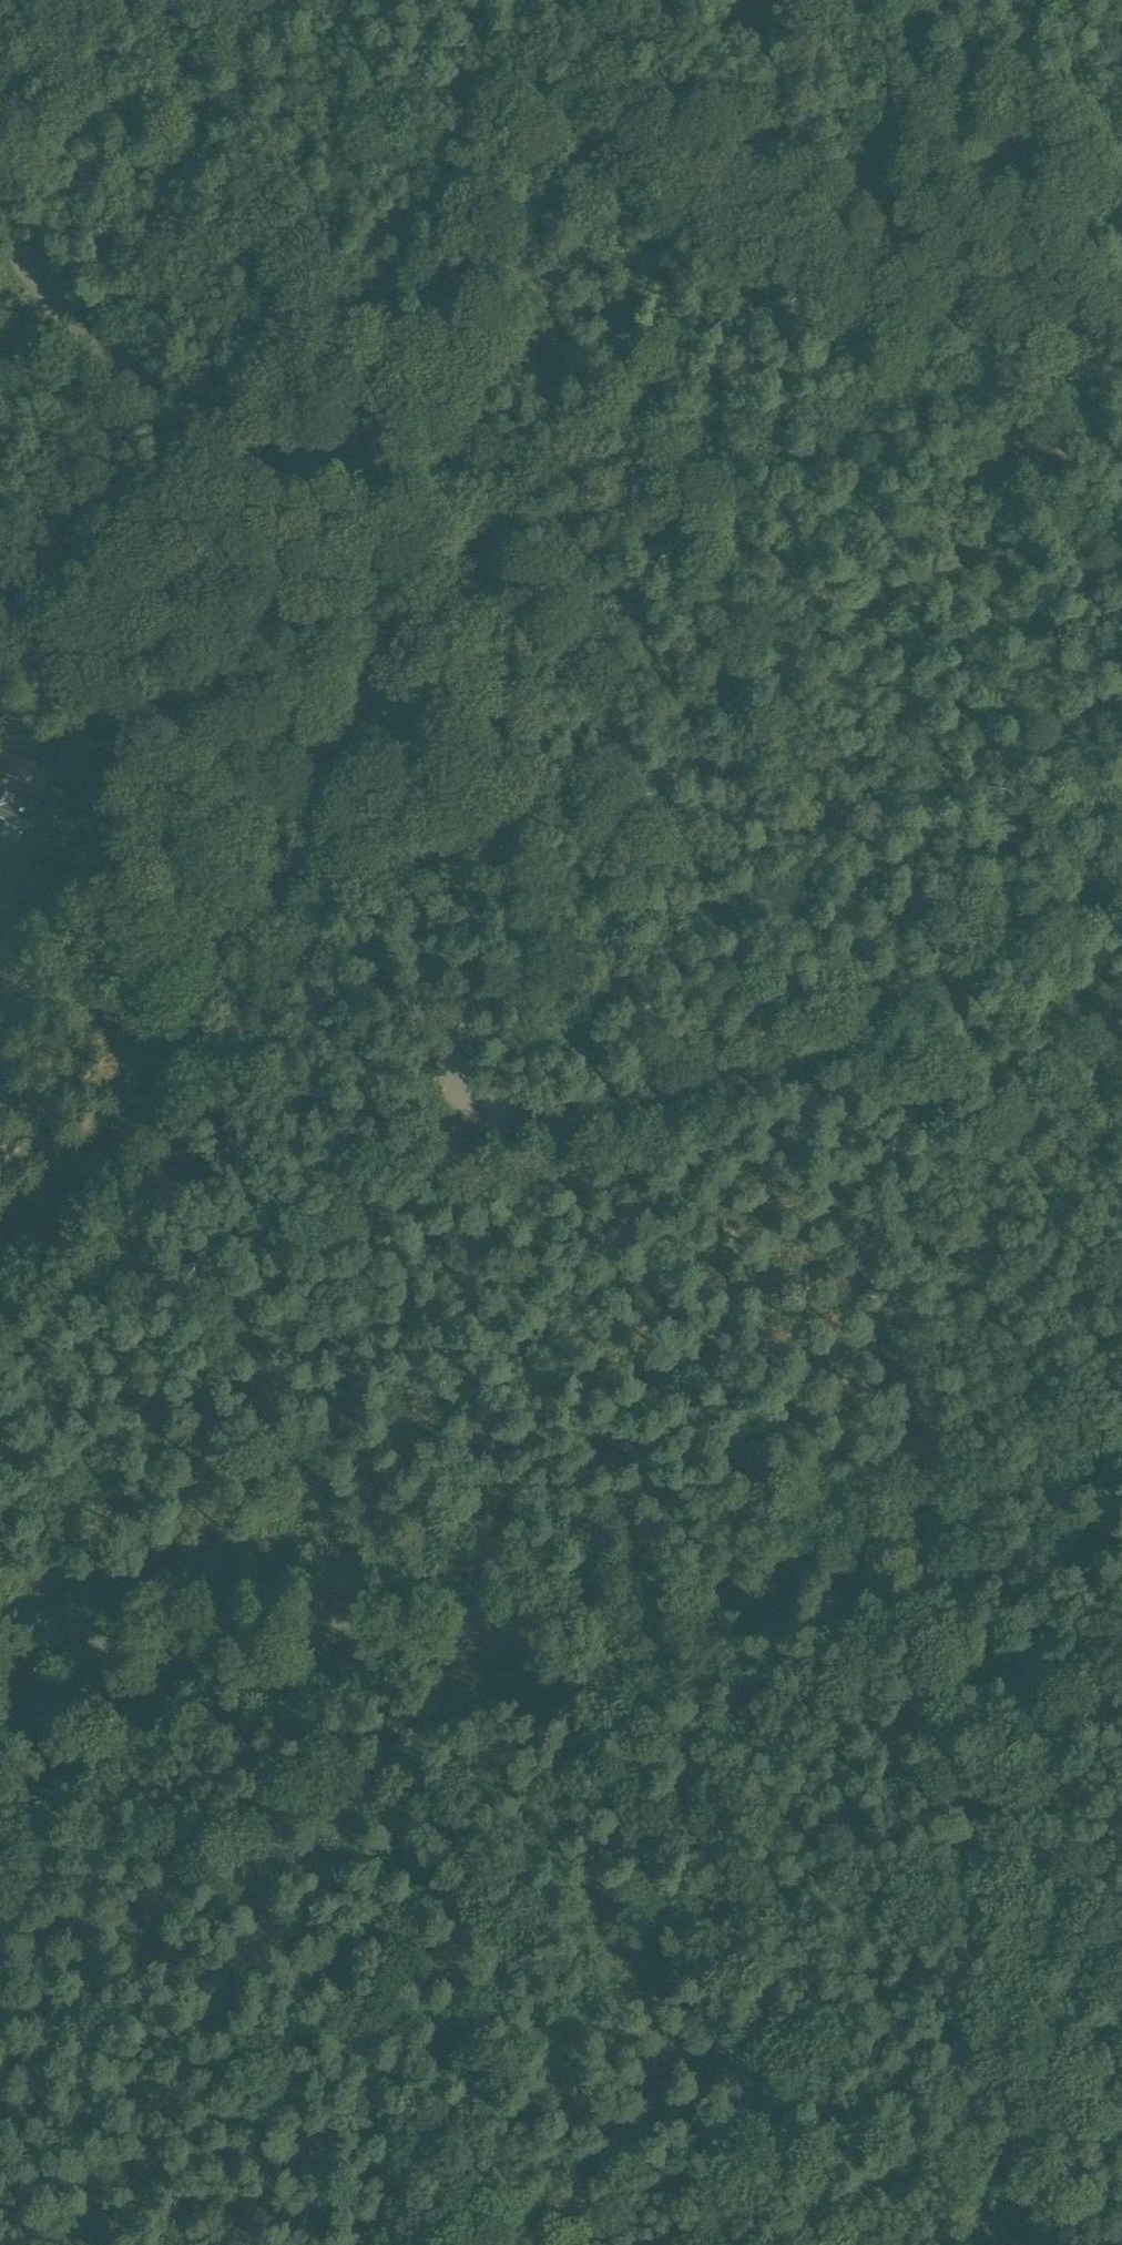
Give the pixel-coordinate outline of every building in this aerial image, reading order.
[(4,819),(0,827),(0,834),(15,841),(22,827),(28,830),(33,819),(43,825),(50,811),(0,787),(0,817),(4,819)]
